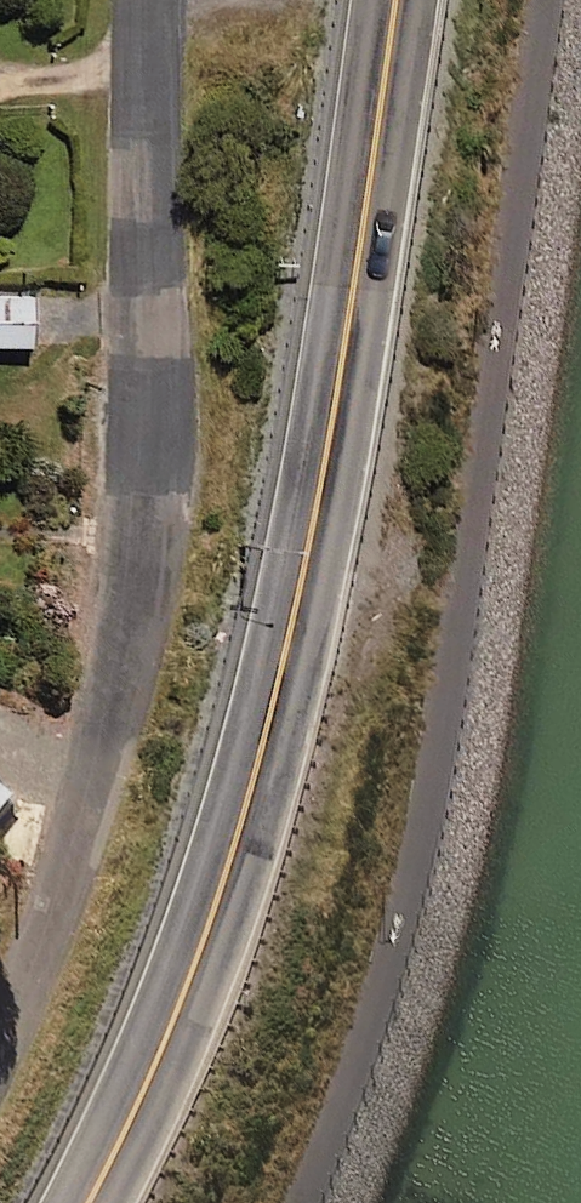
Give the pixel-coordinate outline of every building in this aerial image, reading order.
[(0,292),(0,345),(33,345),(33,292),(0,292)] [(0,785),(0,821),(18,800),(0,785)]
